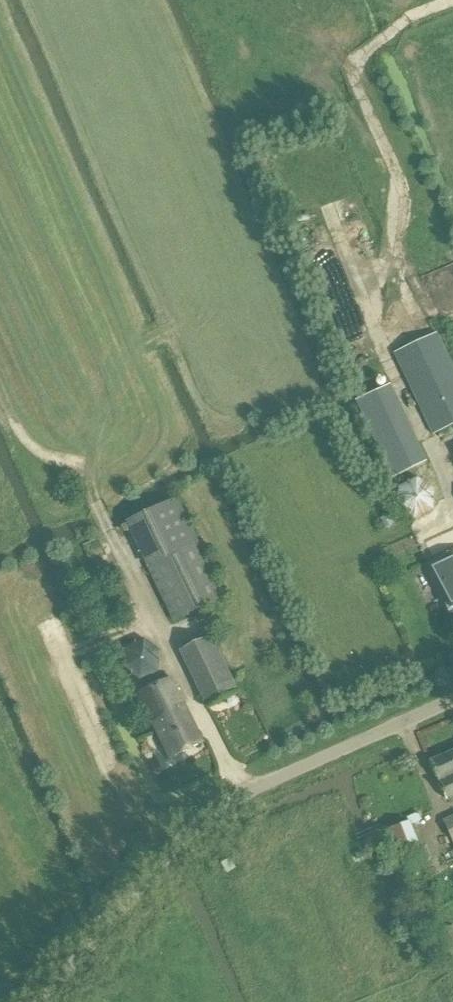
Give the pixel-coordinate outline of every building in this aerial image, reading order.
[(435,333),(394,353),(433,435),(452,425),(452,370),(435,333)] [(147,567),(173,621),(223,597),(176,499),(128,522),(149,566),(147,567)] [(433,561),(423,566),(440,602),(436,603),(445,622),(452,618),(452,547),(432,557),(433,561)] [(238,693),(210,636),(179,651),(207,707),(238,693)] [(138,694),(170,759),(202,743),(171,678),(138,694)] [(430,761),(447,800),(452,797),(452,751),(430,761)] [(452,844),(452,817),(443,821),(452,844)] [(401,874),(425,864),(418,847),(394,857),(401,874)] [(355,854),(357,860),(364,857),(362,851),(355,854)]
